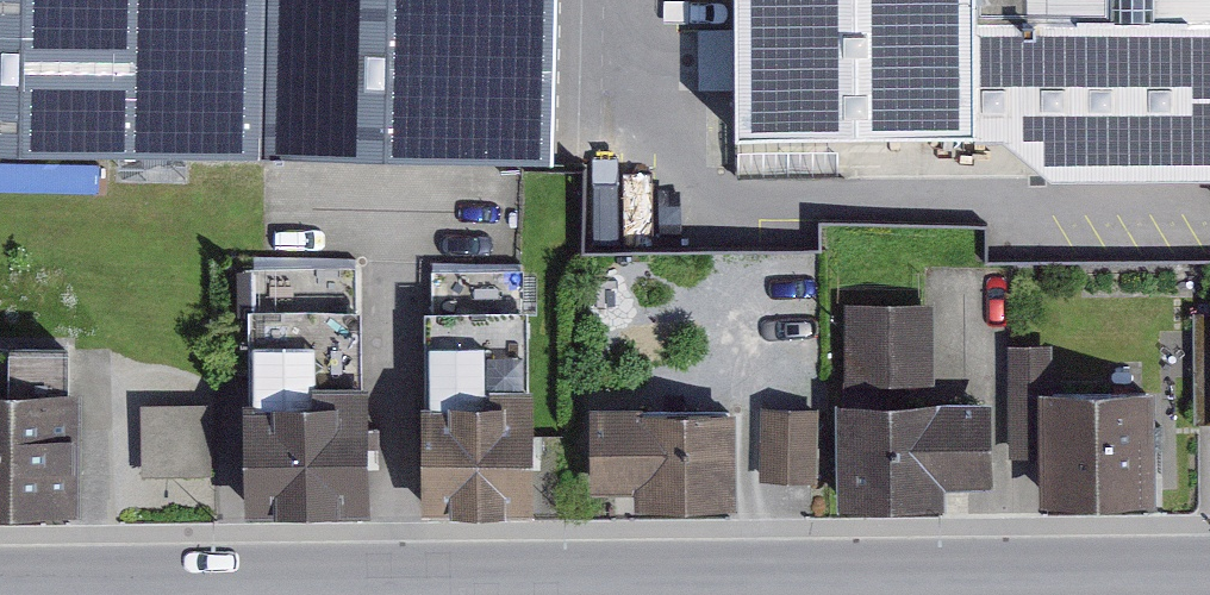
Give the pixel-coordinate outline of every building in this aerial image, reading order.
[(549,151),(552,0),(0,0),(0,141),(549,151)] [(975,0),(735,0),(736,127),(975,126),(975,0)] [(975,126),(975,134),(1003,133),(1054,178),(1209,172),(1209,0),(975,0),(975,126)] [(362,257),(246,259),(246,315),(250,315),(251,395),(242,395),(243,514),(373,513),(372,379),(363,379),(362,257)] [(525,261),(431,261),(431,305),(425,305),(425,398),(420,398),(420,510),(533,510),(533,384),(525,384),(525,261)] [(936,300),(846,301),(847,400),(836,400),(837,506),(949,505),(949,485),(995,484),(994,396),(936,397),(936,300)] [(1193,310),(1194,421),(1209,422),(1209,310),(1193,310)] [(81,507),(82,385),(68,385),(68,342),(0,342),(0,507),(81,507)] [(1156,385),(1054,386),(1053,344),(1009,344),(1010,455),(1041,455),(1041,502),(1157,501),(1156,385)] [(221,400),(141,401),(142,475),(221,474),(221,400)] [(643,403),(589,404),(591,492),(634,492),(634,506),(738,505),(737,407),(643,408),(643,403)] [(819,405),(760,404),(758,480),(817,481),(819,405)]
